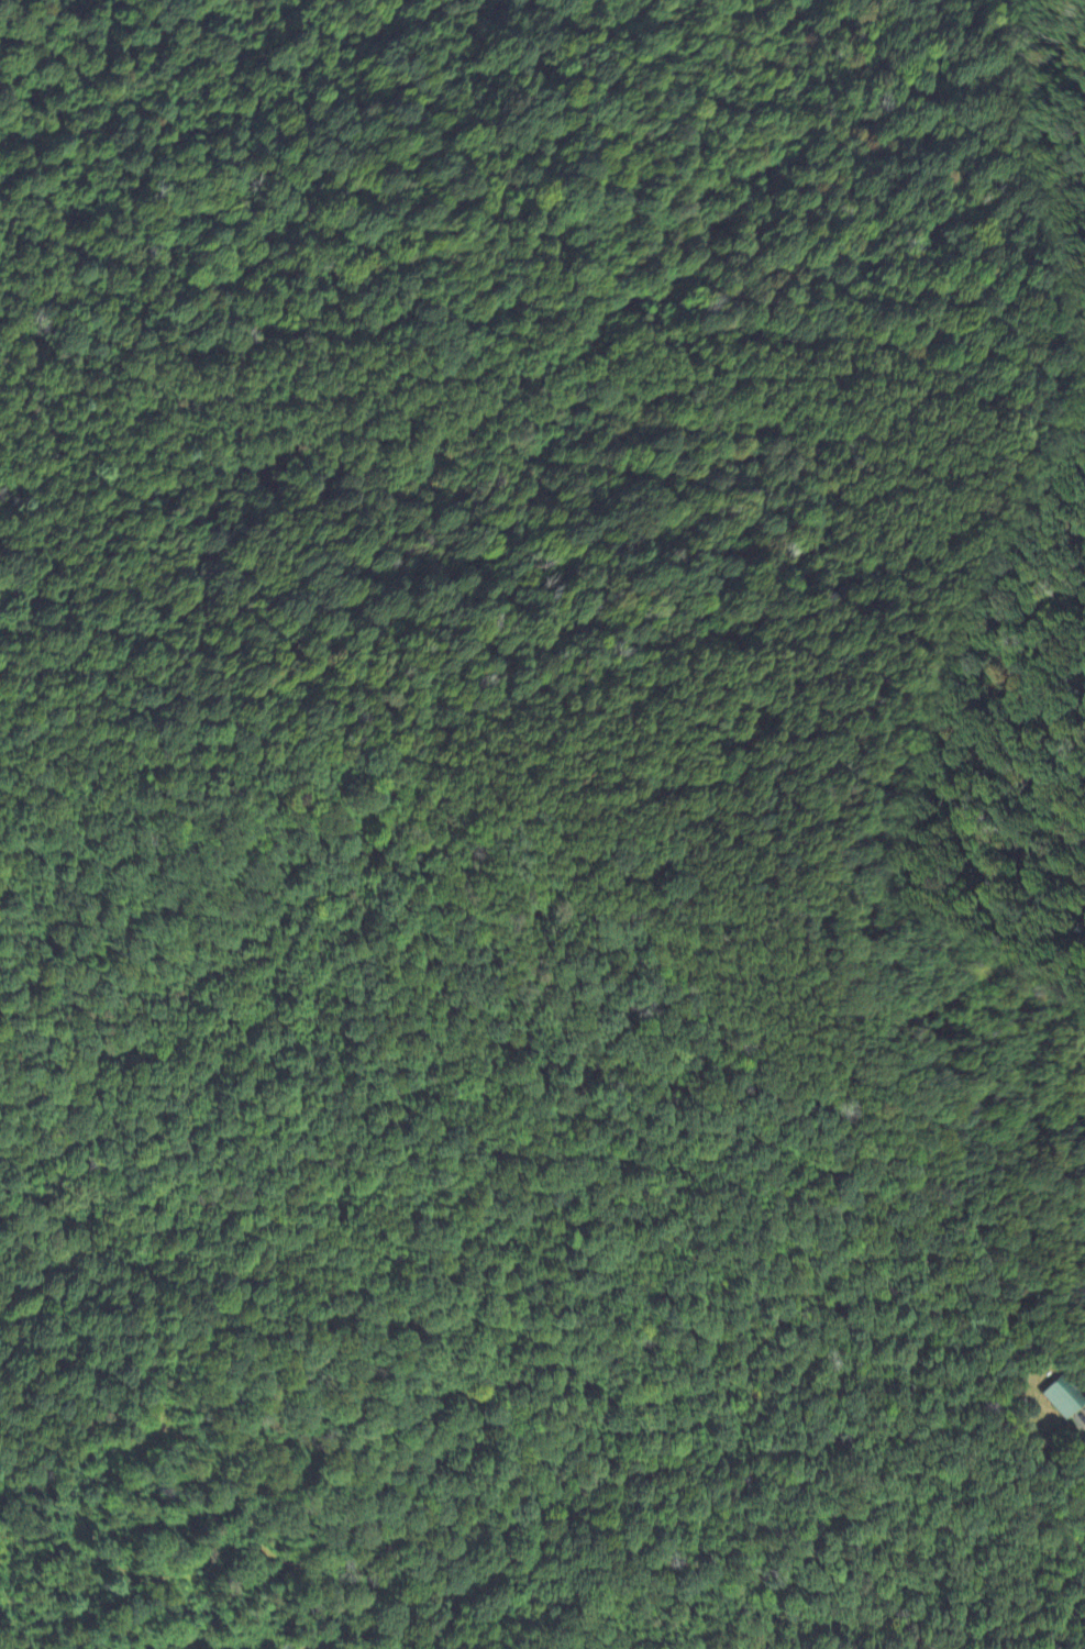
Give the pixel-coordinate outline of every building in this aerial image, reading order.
[(1062,1420),(1081,1403),(1057,1377),(1039,1394),(1062,1420)]
